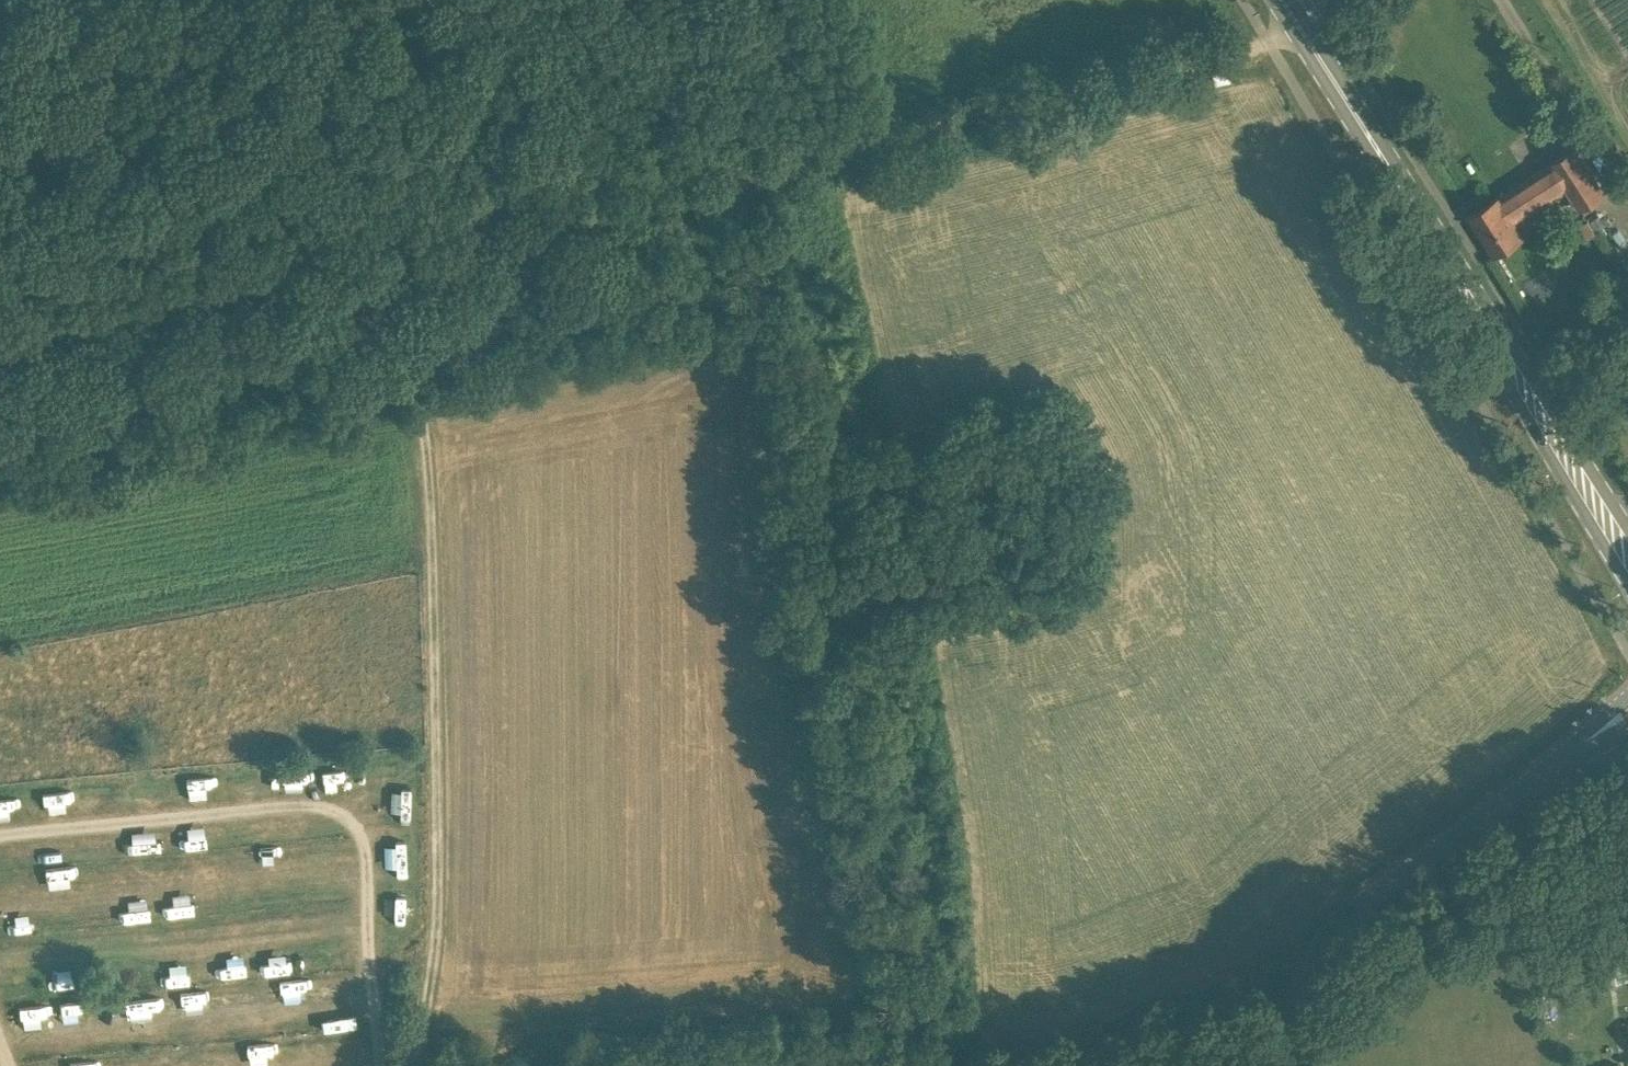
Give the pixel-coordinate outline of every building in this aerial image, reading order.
[(1525,236),(1515,221),(1567,186),(1582,208),(1607,192),(1576,145),(1468,215),(1495,256),(1525,236)] [(1598,235),(1588,220),(1575,228),(1585,243),(1598,235)]
